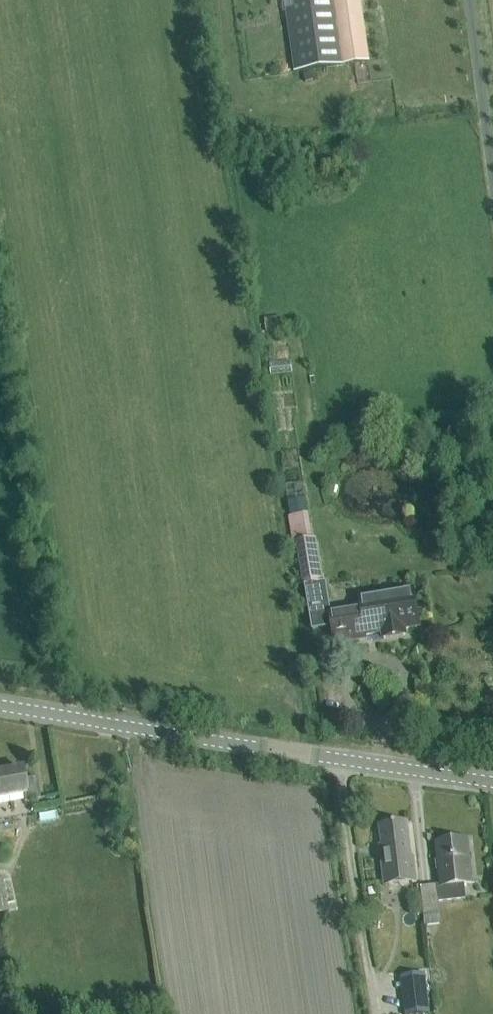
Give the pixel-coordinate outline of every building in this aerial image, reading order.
[(368,60),(359,0),(261,0),(271,74),(368,60)] [(282,330),(281,317),(265,319),(266,332),(282,330)] [(272,377),(292,375),(291,361),(271,364),(272,377)] [(308,515),(290,518),(294,544),(297,544),(312,541),(308,515)] [(297,544),(297,545),(302,582),(321,579),(316,541),(312,541),(297,544)] [(325,583),(304,588),(312,632),(331,630),(335,643),(355,638),(358,635),(380,631),(382,639),(420,627),(413,591),(374,595),(377,604),(329,613),(325,583)] [(39,799),(35,778),(23,780),(21,770),(0,773),(0,799),(24,795),(25,802),(39,799)] [(120,833),(119,815),(107,816),(107,833),(120,833)] [(381,826),(385,861),(388,887),(415,884),(407,823),(381,826)] [(464,885),(471,884),(467,842),(437,845),(441,887),(421,889),(424,926),(441,925),(439,902),(465,900),(464,885)] [(369,903),(370,914),(378,914),(378,903),(369,903)] [(425,976),(401,979),(405,1013),(427,1013),(430,1013),(425,976)]
